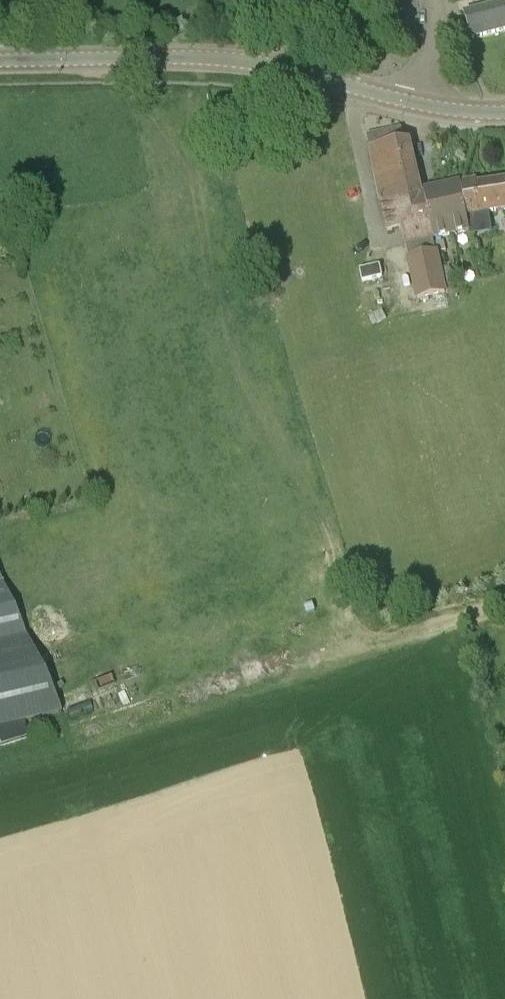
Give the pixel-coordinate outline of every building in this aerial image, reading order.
[(464,17),(471,41),(504,32),(504,6),(464,17)] [(377,184),(416,174),(409,143),(404,144),(401,130),(367,137),(377,184)] [(434,239),(424,197),(421,198),(416,174),(377,184),(388,232),(403,229),(406,245),(425,240),(434,239)] [(476,188),(475,182),(462,185),(467,219),(504,212),(504,183),(476,188)] [(470,232),(467,219),(462,185),(444,189),(441,190),(426,194),(427,197),(424,197),(434,239),(470,232)] [(435,243),(437,253),(446,251),(444,241),(435,243)] [(417,299),(445,294),(437,255),(409,260),(417,299)] [(360,270),(362,281),(382,277),(380,266),(360,270)] [(40,719),(61,714),(28,640),(2,581),(0,582),(0,728),(40,719)]
